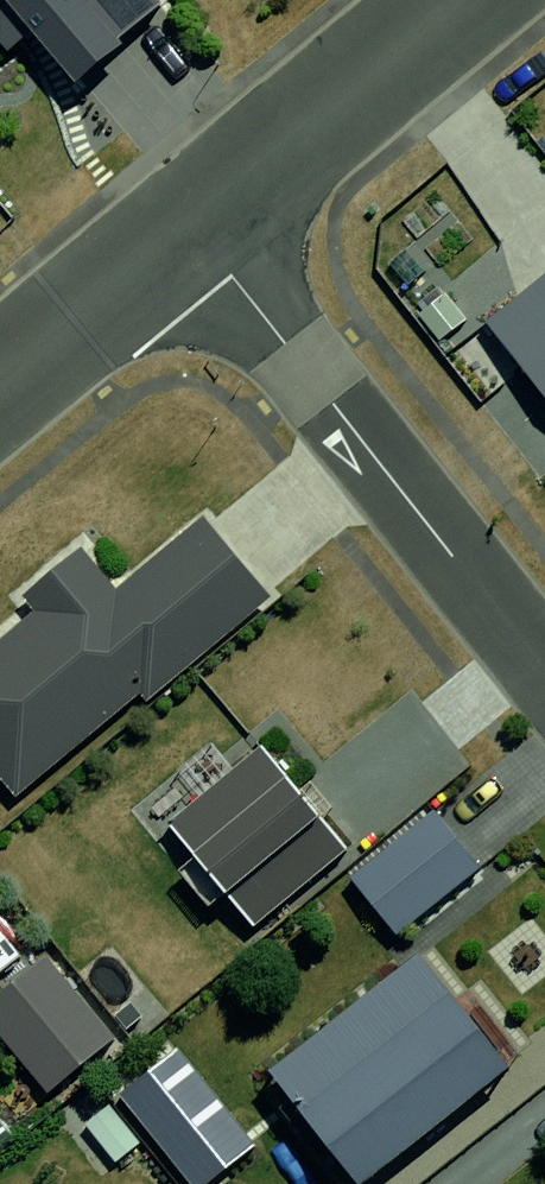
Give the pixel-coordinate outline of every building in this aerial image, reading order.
[(0,42),(50,101),(166,4),(163,0),(0,0),(0,42)] [(460,313),(534,418),(544,410),(544,254),(460,313)] [(0,648),(0,798),(271,597),(199,500),(0,648)] [(142,829),(226,946),(332,870),(247,753),(142,829)] [(418,802),(337,872),(383,924),(463,855),(434,821),(418,802)] [(430,942),(277,1064),(369,1178),(522,1056),(430,942)] [(0,975),(0,1040),(39,1094),(105,1046),(35,950),(0,975)] [(99,1100),(161,1183),(199,1183),(232,1160),(158,1057),(99,1100)]
